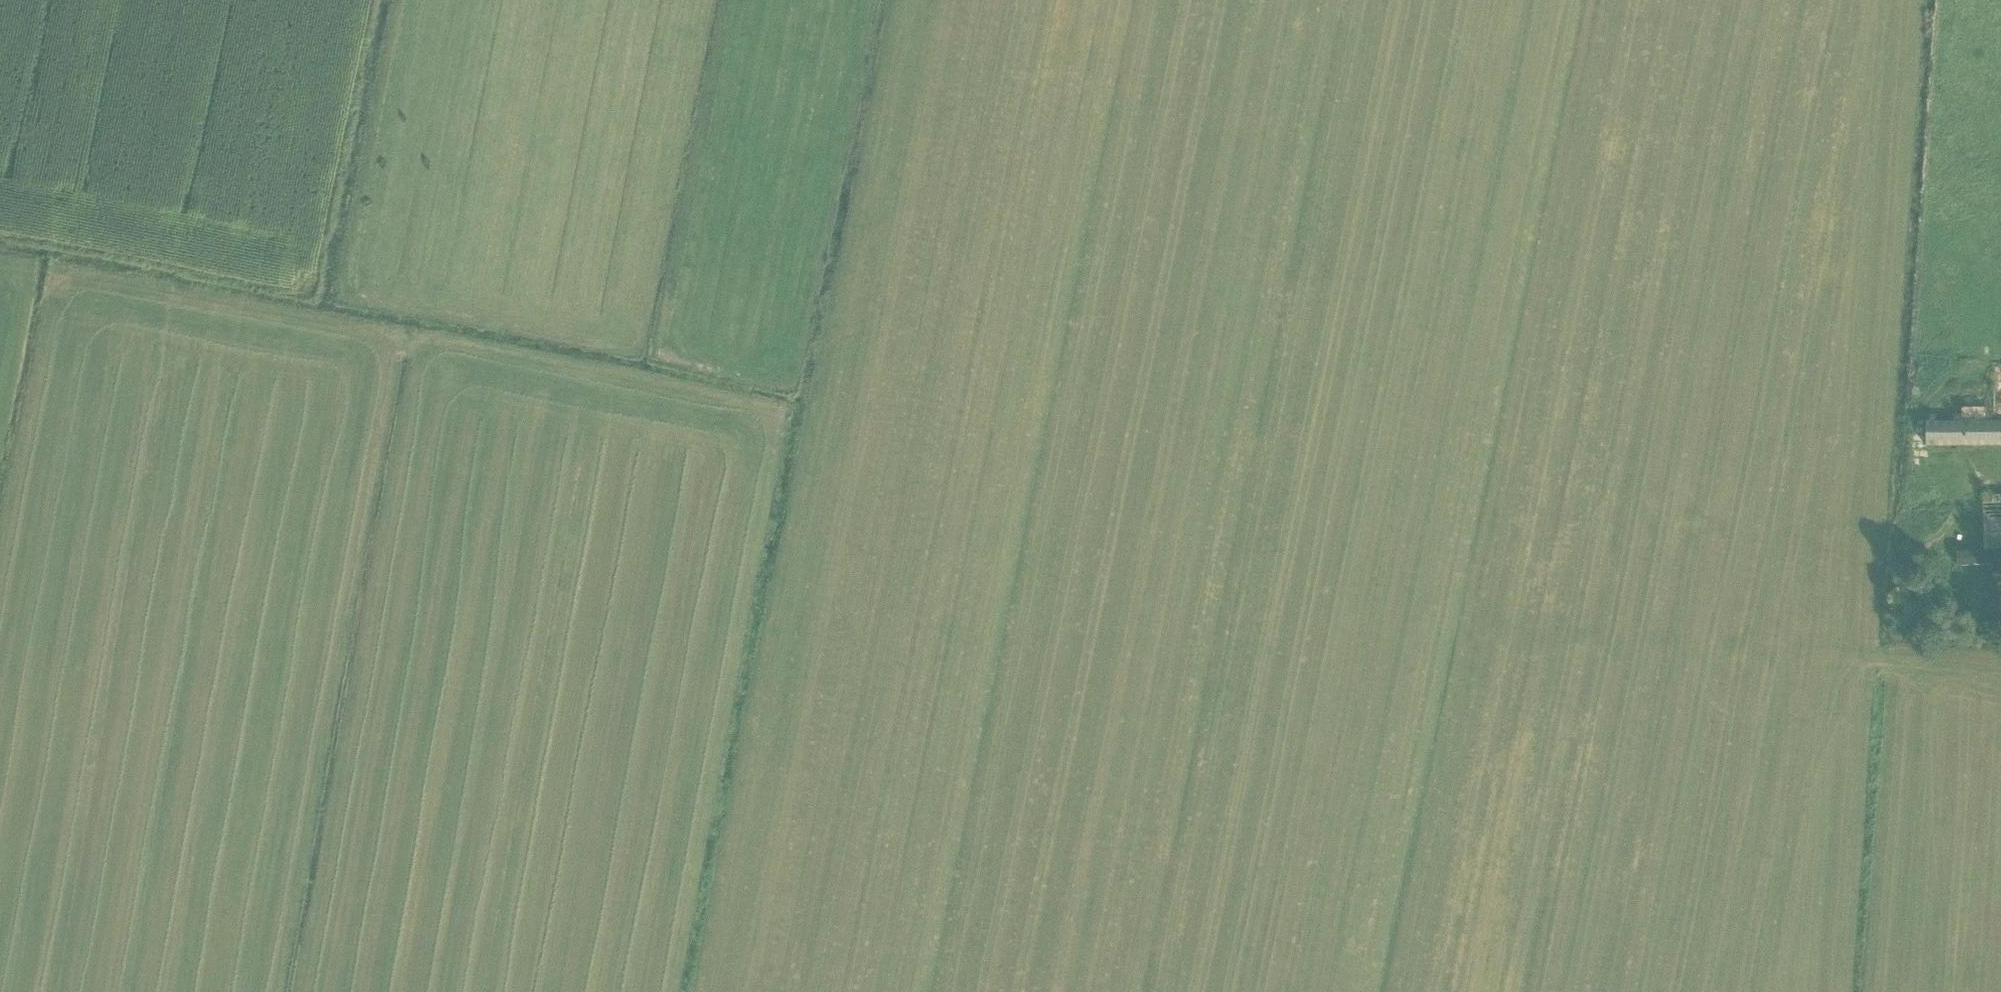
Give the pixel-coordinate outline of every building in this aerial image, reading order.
[(1924,421),(1924,446),(2000,446),(2000,422),(1924,421)] [(1982,497),(1983,519),(1984,549),(2000,548),(2000,496),(1982,497)]
